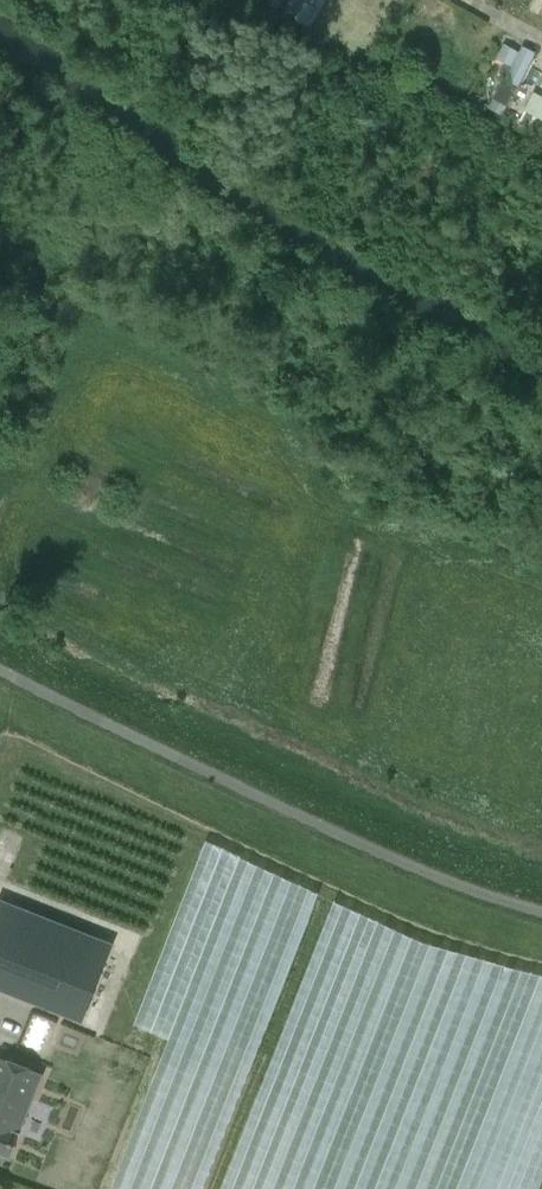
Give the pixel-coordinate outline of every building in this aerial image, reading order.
[(283,13),(311,28),(327,0),(290,0),(283,13)] [(541,20),(541,0),(532,0),(527,15),(541,20)] [(488,107),(505,115),(536,49),(503,33),(496,49),(512,57),(488,107)] [(533,90),(522,117),(541,125),(541,94),(533,90)] [(19,836),(5,831),(0,844),(0,872),(6,874),(19,836)] [(83,1019),(112,947),(0,903),(0,987),(83,1019)] [(9,1157),(41,1074),(0,1059),(0,1154),(9,1157)]
